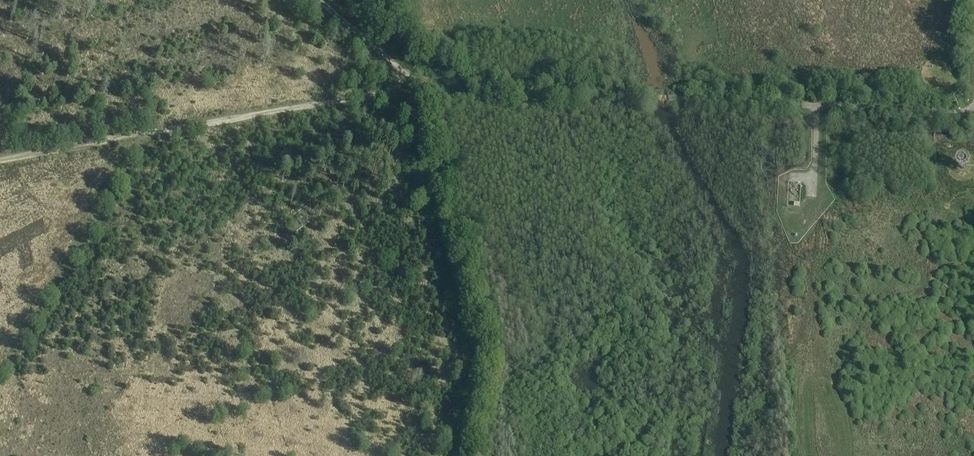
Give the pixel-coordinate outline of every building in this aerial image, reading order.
[(970,167),(965,165),(958,167),(956,172),(959,177),(964,179),(969,177),(972,172),(970,167)]
